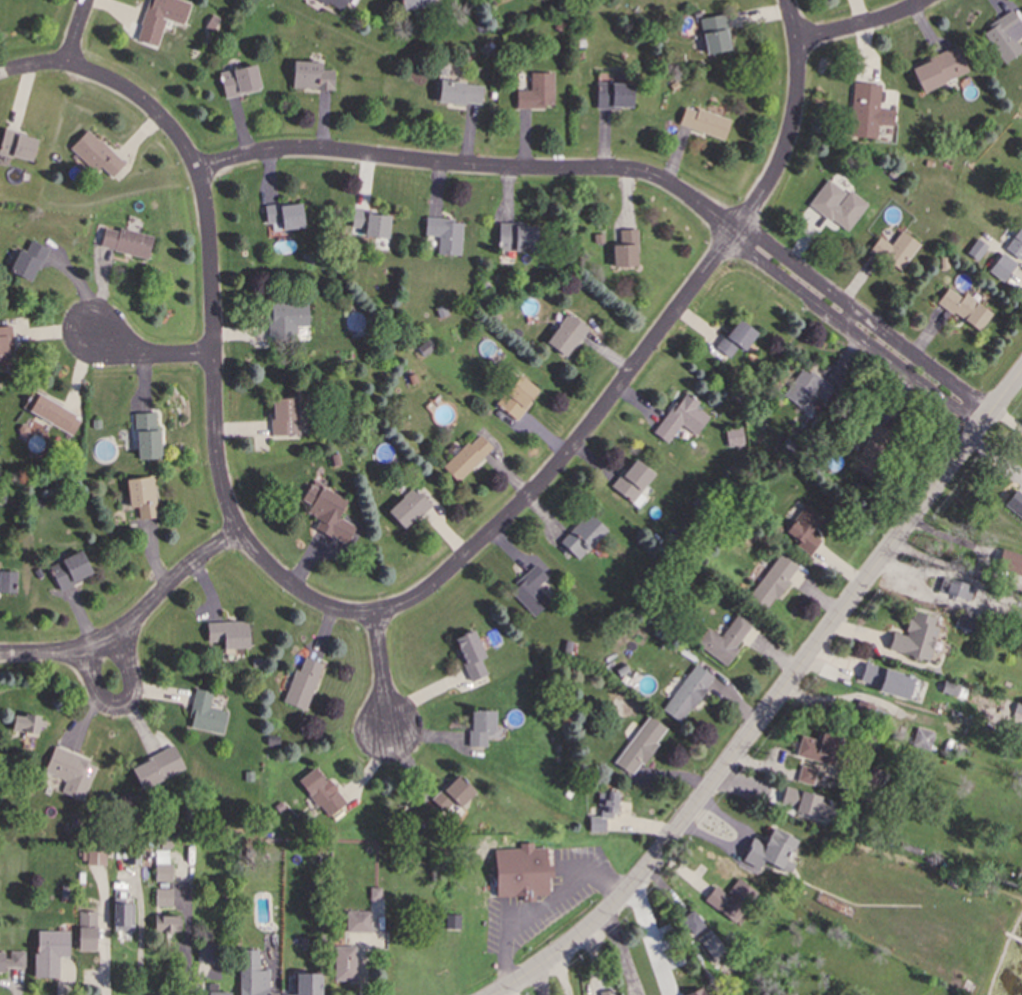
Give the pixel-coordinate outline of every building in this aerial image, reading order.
[(174,0),(151,0),(141,28),(158,34),(162,21),(184,28),(191,6),(174,0)] [(343,14),(350,0),(314,0),(343,14)] [(435,0),(438,0),(402,0),(403,14),(437,10),(435,0)] [(1016,42),(1021,39),(1021,27),(1014,14),(983,32),(1004,68),(1021,57),(1021,53),(1016,42)] [(700,22),(706,58),(732,54),(726,18),(700,22)] [(970,75),(959,50),(913,70),(924,96),(970,75)] [(323,66),(295,66),(295,93),(335,93),(335,73),(323,73),(323,66)] [(221,76),(226,102),(262,94),(257,68),(221,76)] [(517,112),(554,112),(554,75),(531,75),(531,94),(517,94),(517,112)] [(483,86),(440,85),(440,107),(482,108),(483,86)] [(635,85),(598,85),(598,112),(635,112),(635,85)] [(851,140),(877,142),(878,128),(896,129),(897,113),(879,112),(881,87),(854,85),(851,140)] [(680,131),(726,141),(730,119),(685,110),(680,131)] [(112,180),(125,168),(89,132),(71,151),(96,176),(101,170),(112,180)] [(5,133),(0,156),(0,157),(34,164),(39,140),(5,133)] [(841,209),(826,200),(817,215),(849,234),(868,205),(850,194),(841,209)] [(304,233),(304,207),(267,207),(267,233),(304,233)] [(393,218),(355,214),(353,233),(366,234),(365,240),(390,242),(393,218)] [(440,239),(439,257),(461,259),(463,221),(427,220),(426,239),(440,239)] [(500,254),(542,254),(542,226),(500,226),(500,254)] [(149,261),(154,239),(105,229),(100,251),(149,261)] [(1021,263),(1021,231),(1005,250),(1021,264),(1021,263)] [(638,233),(621,233),(621,246),(614,246),(614,268),(638,268),(638,233)] [(892,248),(881,239),(871,252),(900,274),(921,246),(903,233),(892,248)] [(12,274),(33,284),(48,251),(27,241),(12,274)] [(989,274),(1006,284),(1018,266),(1001,255),(989,274)] [(983,332),(993,313),(948,289),(938,308),(983,332)] [(298,345),(298,329),(309,329),(309,306),(270,306),(270,345),(298,345)] [(567,360),(590,331),(570,315),(547,345),(567,360)] [(0,329),(0,369),(13,369),(11,329),(0,329)] [(784,398),(803,412),(814,397),(826,405),(835,392),(803,370),(784,398)] [(540,390),(519,377),(498,410),(519,423),(540,390)] [(77,416),(38,397),(29,414),(68,433),(77,416)] [(682,428),(697,438),(712,417),(682,397),(655,436),(669,446),(682,428)] [(273,437),(300,437),(300,400),(273,400),(273,437)] [(136,415),(136,462),(160,462),(160,415),(136,415)] [(872,480),(894,434),(875,425),(853,472),(872,480)] [(729,448),(744,447),(742,431),(727,432),(729,448)] [(444,469),(458,484),(494,451),(480,435),(444,469)] [(613,491),(634,506),(656,475),(635,460),(613,491)] [(159,520),(154,479),(128,482),(131,510),(138,509),(140,522),(159,520)] [(340,520),(350,503),(313,484),(303,503),(312,507),(308,516),(320,522),(315,531),(348,548),(358,529),(340,520)] [(406,532),(432,508),(415,489),(389,513),(406,532)] [(823,523),(807,509),(784,535),(810,557),(822,543),(813,535),(823,523)] [(561,543),(580,563),(609,533),(590,514),(561,543)] [(95,576),(82,550),(49,567),(62,593),(95,576)] [(1021,554),(1000,554),(1000,579),(1021,579),(1021,554)] [(770,611),(799,567),(780,555),(751,599),(770,611)] [(535,619),(551,604),(538,589),(549,580),(537,567),(510,590),(535,619)] [(18,571),(0,571),(0,595),(18,595),(18,571)] [(947,598),(969,605),(975,585),(953,578),(947,598)] [(728,668),(756,627),(739,616),(722,640),(708,630),(697,646),(728,668)] [(906,638),(895,635),(890,654),(930,664),(941,626),(911,618),(906,638)] [(251,648),(251,625),(208,625),(208,648),(251,648)] [(455,640),(471,684),(491,676),(475,633),(455,640)] [(284,705),(306,713),(324,666),(301,658),(284,705)] [(911,701),(917,679),(867,665),(860,687),(911,701)] [(715,680),(697,666),(663,712),(682,725),(715,680)] [(228,714),(211,711),(214,694),(196,691),(190,731),(224,736),(228,714)] [(471,750),(487,750),(487,737),(496,737),(496,713),(471,713),(471,750)] [(42,735),(42,717),(15,717),(15,735),(42,735)] [(668,731),(649,718),(615,766),(634,780),(668,731)] [(798,761),(838,766),(841,742),(801,737),(798,761)] [(98,764),(56,748),(45,776),(67,784),(63,795),(84,803),(98,764)] [(174,769),(165,752),(132,771),(144,793),(164,782),(161,777),(174,769)] [(347,808),(317,769),(300,783),(329,822),(347,808)] [(433,804),(450,821),(477,794),(460,777),(433,804)] [(783,809),(820,815),(823,796),(786,790),(783,809)] [(591,819),(591,835),(608,835),(608,816),(619,816),(619,794),(602,794),(602,819),(591,819)] [(801,841),(774,830),(768,846),(754,841),(744,865),(762,872),(764,867),(787,876),(801,841)] [(105,848),(94,848),(94,866),(105,866),(105,848)] [(548,851),(520,852),(520,869),(529,869),(529,881),(496,882),(496,902),(522,901),(522,906),(538,905),(538,899),(550,898),(548,851)] [(172,891),(157,891),(157,907),(172,907),(172,891)] [(131,938),(131,902),(116,902),(116,938),(131,938)] [(97,914),(79,914),(79,952),(97,952),(97,914)] [(372,914),(347,914),(347,934),(372,934),(372,914)] [(156,935),(182,935),(182,918),(156,918),(156,935)] [(61,980),(61,952),(69,952),(69,934),(37,933),(37,980),(61,980)] [(357,948),(336,948),(336,984),(357,984),(357,948)] [(215,949),(200,949),(200,963),(215,963),(215,949)] [(259,973),(259,952),(241,952),(241,994),(270,994),(270,973),(259,973)] [(26,974),(26,954),(0,954),(0,974),(26,974)]
